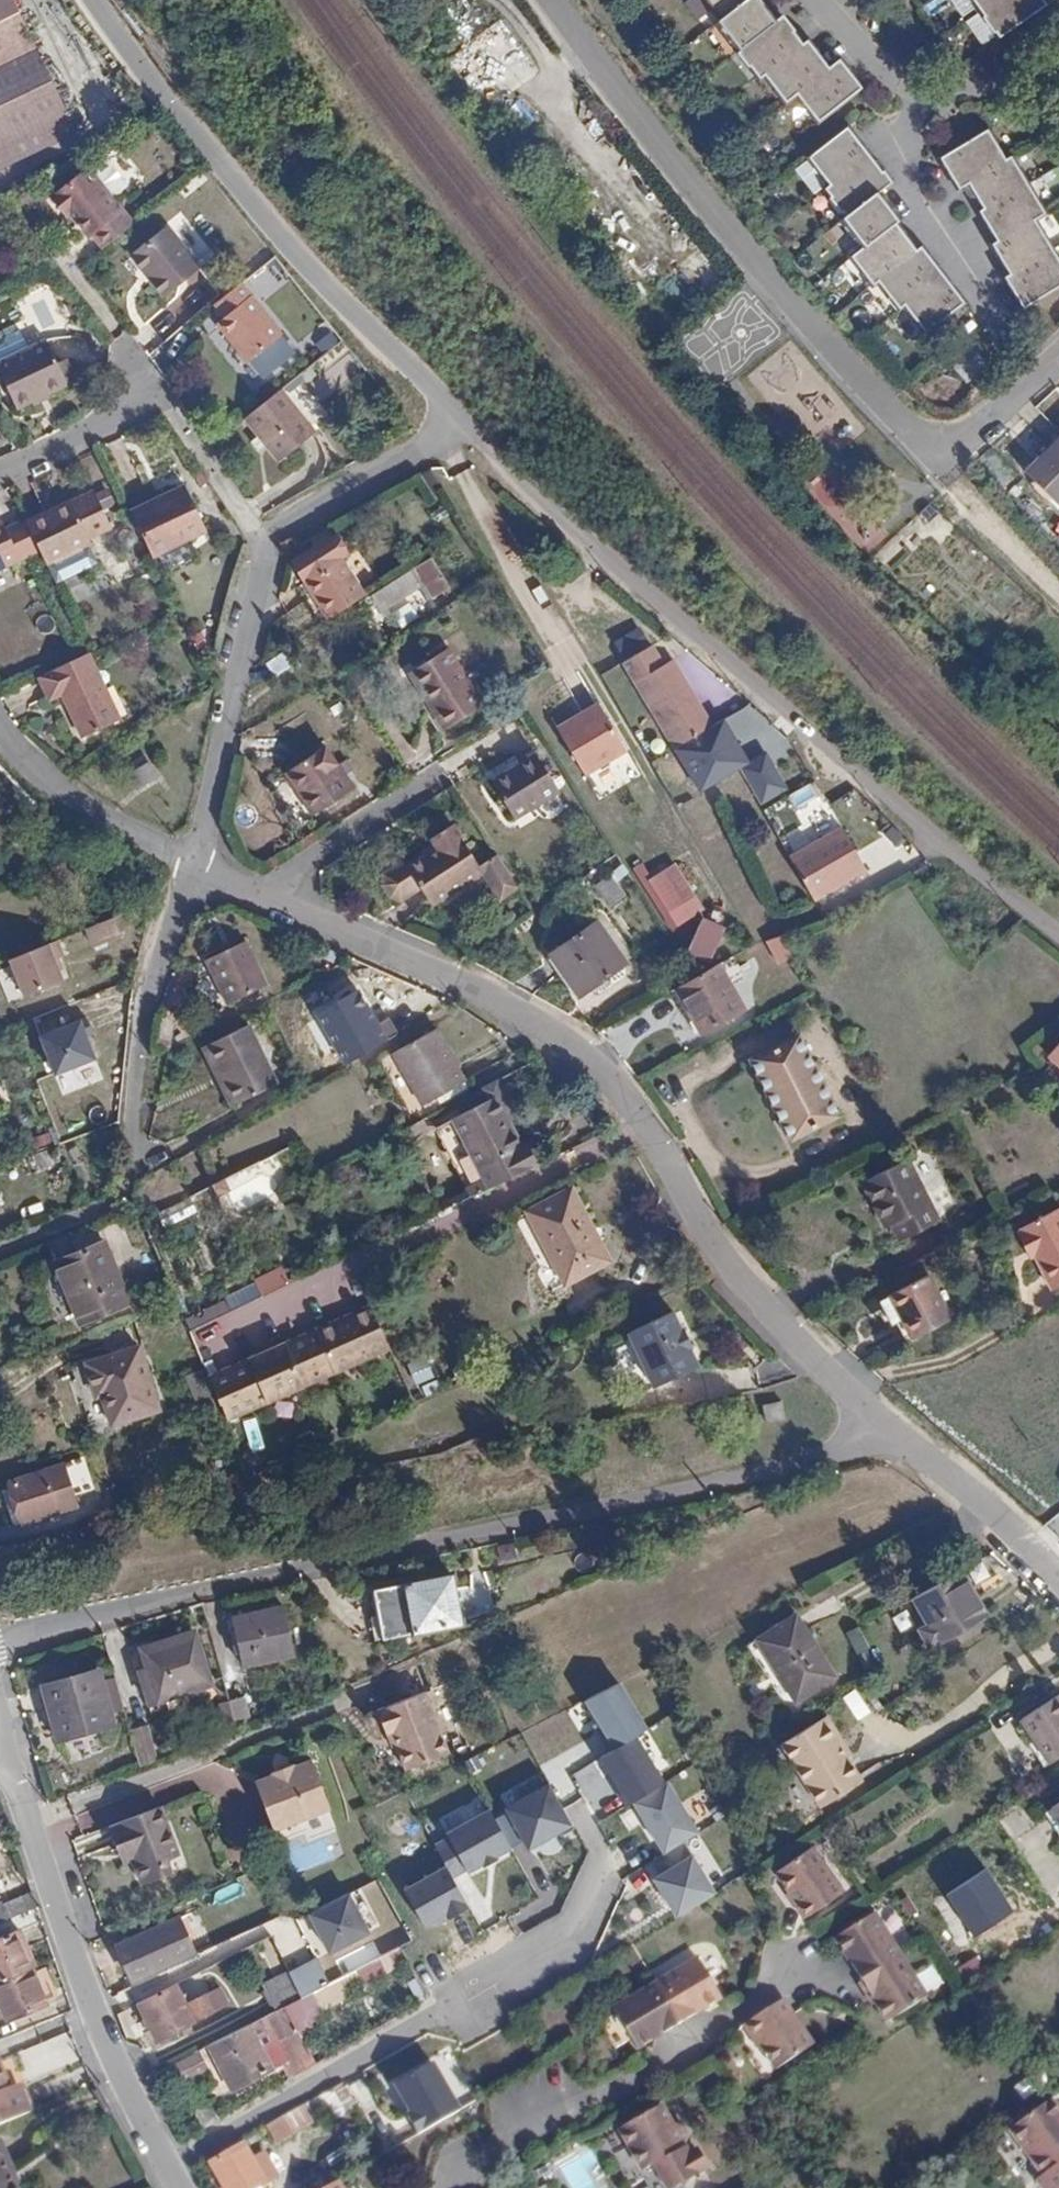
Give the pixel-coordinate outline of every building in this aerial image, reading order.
[(15,0),(0,0),(0,66),(38,48),(15,0)] [(749,0),(703,0),(720,22),(749,0)] [(778,22),(761,0),(749,0),(720,22),(717,25),(738,53),(778,22)] [(994,0),(970,0),(978,12),(994,0)] [(1045,6),(1041,0),(994,0),(978,12),(998,41),(1045,6)] [(764,77),(804,45),(783,19),(778,22),(738,53),(759,80),(764,77)] [(501,24),(482,40),(520,84),(539,69),(501,24)] [(796,95),(831,68),(809,42),(804,45),(764,77),(785,104),(796,95)] [(69,113),(38,48),(0,66),(0,147),(69,113)] [(819,124),(862,89),(841,60),(831,68),(796,95),(819,124)] [(69,113),(0,147),(0,172),(79,133),(69,113)] [(870,156),(848,127),(807,159),(829,187),(870,156)] [(988,130),(939,159),(956,189),(963,186),(1006,160),(988,130)] [(890,184),(870,156),(829,187),(823,191),(844,219),(880,192),(890,184)] [(78,163),(76,157),(50,169),(53,175),(78,163)] [(1006,160),(963,186),(979,211),(1028,183),(1013,157),(1006,160)] [(111,243),(133,226),(112,201),(127,189),(106,162),(91,174),(88,170),(60,192),(75,210),(78,208),(98,233),(102,231),(111,243)] [(1028,183),(979,211),(997,242),(1036,219),(1046,213),(1028,183)] [(900,220),(880,192),(844,219),(839,223),(860,250),(896,223),(900,220)] [(1036,219),(997,242),(992,246),(1010,276),(1054,250),(1036,219)] [(872,286),(876,282),(917,251),(896,223),(860,250),(851,258),(872,286)] [(130,255),(161,294),(197,266),(166,226),(130,255)] [(899,311),(903,308),(944,276),(922,247),(917,251),(876,282),(899,311)] [(1023,310),(1058,289),(1058,260),(1054,250),(1010,276),(1004,279),(1023,310)] [(903,308),(924,335),(965,303),(944,276),(903,308)] [(241,284),(213,306),(224,320),(215,327),(244,365),(279,337),(241,284)] [(332,330),(315,343),(330,362),(347,349),(332,330)] [(63,370),(53,347),(31,356),(23,339),(10,345),(11,347),(0,353),(0,361),(4,369),(2,370),(24,415),(73,391),(73,390),(63,370)] [(968,383),(990,365),(976,347),(954,365),(968,383)] [(71,366),(63,370),(73,390),(80,386),(71,366)] [(280,391),(245,420),(259,438),(252,443),(261,452),(267,448),(280,464),(316,435),(280,391)] [(1045,441),(1058,453),(1058,427),(1045,441)] [(1045,441),(1033,453),(1038,458),(1025,473),(1058,505),(1058,453),(1045,441)] [(127,511),(146,552),(200,526),(180,484),(160,492),(162,496),(127,511)] [(38,549),(46,565),(93,545),(73,499),(25,519),(38,549)] [(25,519),(6,527),(0,514),(0,567),(38,549),(25,519)] [(330,529),(309,541),(314,549),(335,538),(330,529)] [(319,609),(327,621),(370,595),(363,584),(366,582),(362,577),(360,579),(335,538),(314,549),(297,560),(309,582),(304,584),(301,587),(316,611),(319,609)] [(56,571),(60,580),(90,565),(85,557),(56,571)] [(438,562),(442,568),(448,563),(445,557),(438,562)] [(291,565),(304,584),(309,582),(297,560),(291,565)] [(451,587),(434,560),(374,597),(381,610),(425,583),(434,598),(451,587)] [(621,653),(671,739),(709,718),(671,652),(661,657),(649,638),(621,653)] [(453,649),(418,670),(436,700),(429,704),(447,731),(487,707),(453,649)] [(267,663),(275,676),(296,664),(287,650),(267,663)] [(86,653),(38,674),(48,697),(61,692),(80,736),(118,719),(89,652),(86,653)] [(436,700),(418,670),(411,674),(429,704),(436,700)] [(600,704),(559,729),(586,776),(627,751),(600,704)] [(287,773),(314,816),(355,791),(326,748),(287,773)] [(128,775),(138,791),(157,779),(143,755),(127,764),(133,773),(128,775)] [(560,795),(535,757),(519,767),(521,769),(493,786),(516,823),(560,795)] [(433,910),(486,876),(476,861),(453,828),(432,841),(439,852),(408,871),(433,910)] [(843,830),(798,853),(823,896),(866,874),(843,830)] [(0,849),(0,867),(16,860),(11,845),(0,849)] [(514,878),(495,848),(476,861),(486,876),(495,891),(514,878)] [(823,896),(798,853),(790,857),(812,901),(823,896)] [(670,856),(644,872),(663,902),(688,886),(670,856)] [(611,875),(595,887),(609,907),(625,896),(611,875)] [(693,946),(717,956),(729,926),(704,916),(693,946)] [(119,936),(112,917),(103,921),(86,929),(92,947),(119,936)] [(551,955),(580,998),(626,963),(597,921),(551,955)] [(231,932),(223,936),(193,951),(219,1006),(269,982),(242,926),(231,932)] [(220,930),(223,936),(231,932),(228,927),(220,930)] [(70,985),(62,946),(0,958),(0,973),(5,998),(70,985)] [(694,978),(676,988),(702,1036),(746,1010),(721,963),(694,978)] [(88,1021),(41,1030),(47,1060),(43,1061),(46,1077),(98,1067),(88,1021)] [(220,1065),(239,1103),(279,1083),(250,1025),(202,1048),(213,1069),(220,1065)] [(437,1029),(394,1053),(423,1106),(466,1083),(437,1029)] [(752,1060),(769,1091),(815,1067),(801,1036),(752,1060)] [(231,1108),(239,1103),(220,1065),(213,1069),(231,1108)] [(815,1067),(769,1091),(792,1138),(840,1114),(815,1067)] [(512,1179),(533,1169),(494,1099),(434,1131),(463,1183),(501,1162),(512,1179)] [(894,1226),(901,1241),(940,1221),(909,1159),(863,1183),(886,1228),(894,1226)] [(222,1181),(210,1187),(216,1199),(228,1193),(222,1181)] [(572,1188),(529,1212),(566,1283),(610,1261),(572,1188)] [(1026,1253),(1033,1249),(1035,1256),(1055,1290),(1058,1288),(1058,1210),(1022,1230),(1024,1232),(1019,1236),(1026,1253)] [(57,1263),(81,1321),(129,1300),(106,1242),(57,1263)] [(1033,1249),(1026,1253),(1029,1259),(1035,1256),(1033,1249)] [(255,1284),(262,1299),(289,1286),(282,1271),(255,1284)] [(902,1320),(911,1337),(950,1318),(928,1276),(890,1296),(879,1302),(891,1325),(897,1323),(902,1320)] [(306,1386),(392,1348),(373,1306),(351,1314),(352,1318),(339,1324),(338,1321),(287,1344),(306,1386)] [(608,1344),(622,1375),(685,1347),(679,1333),(681,1331),(672,1310),(627,1331),(629,1336),(608,1344)] [(905,1341),(911,1337),(902,1320),(897,1323),(905,1341)] [(685,1347),(688,1346),(690,1345),(684,1330),(681,1331),(679,1333),(685,1347)] [(650,1382),(651,1386),(697,1366),(688,1346),(685,1347),(622,1375),(629,1391),(650,1382)] [(140,1349),(89,1364),(97,1396),(104,1393),(113,1422),(159,1409),(140,1349)] [(417,1386),(437,1377),(427,1354),(407,1362),(417,1386)] [(97,1396),(89,1364),(75,1369),(95,1440),(115,1434),(113,1422),(104,1393),(97,1396)] [(1028,1392),(1033,1422),(1052,1419),(1046,1389),(1028,1392)] [(766,1424),(785,1420),(783,1402),(763,1406),(766,1424)] [(245,1423),(253,1448),(265,1445),(256,1419),(245,1423)] [(82,1461),(12,1484),(24,1521),(75,1504),(72,1493),(91,1487),(82,1461)] [(24,1521),(12,1484),(2,1488),(13,1524),(24,1521)] [(512,1540),(499,1543),(498,1562),(515,1558),(512,1540)] [(977,1596),(962,1570),(914,1598),(941,1644),(979,1622),(968,1602),(977,1596)] [(451,1576),(373,1590),(379,1616),(370,1618),(375,1640),(460,1624),(451,1576)] [(284,1608),(233,1619),(242,1666),(293,1655),(284,1608)] [(794,1616),(756,1639),(776,1671),(780,1670),(799,1699),(833,1677),(794,1616)] [(193,1634),(142,1650),(149,1671),(139,1675),(148,1702),(208,1683),(193,1634)] [(124,1710),(115,1678),(101,1681),(98,1670),(43,1686),(58,1739),(112,1725),(109,1713),(124,1710)] [(621,1682),(588,1701),(614,1746),(647,1727),(621,1682)] [(415,1688),(370,1710),(380,1734),(386,1732),(403,1768),(444,1748),(415,1688)] [(846,1694),(856,1720),(871,1714),(861,1688),(846,1694)] [(244,1696),(227,1701),(235,1731),(252,1724),(244,1696)] [(1052,1699),(1014,1724),(1026,1742),(1058,1720),(1058,1708),(1052,1699)] [(781,1741),(795,1763),(840,1735),(826,1712),(781,1741)] [(1026,1742),(1042,1767),(1058,1757),(1058,1720),(1026,1742)] [(130,1729),(140,1767),(160,1760),(149,1724),(130,1729)] [(840,1735),(795,1763),(811,1788),(851,1762),(846,1756),(838,1742),(840,1735)] [(851,1750),(840,1735),(838,1742),(846,1756),(851,1750)] [(636,1737),(603,1756),(629,1801),(662,1783),(636,1737)] [(268,1776),(248,1784),(267,1834),(322,1812),(303,1762),(286,1769),(285,1766),(267,1774),(268,1776)] [(863,1778),(851,1762),(811,1788),(822,1805),(863,1778)] [(666,1783),(633,1802),(659,1847),(692,1828),(666,1783)] [(547,1786),(507,1810),(530,1848),(570,1825),(547,1786)] [(1051,1808),(1058,1820),(1058,1803),(1051,1808)] [(155,1808),(105,1828),(113,1849),(121,1847),(126,1861),(130,1861),(139,1886),(167,1876),(162,1862),(173,1857),(155,1808)] [(484,1809),(444,1833),(467,1871),(507,1848),(484,1809)] [(601,1819),(610,1841),(632,1832),(623,1811),(601,1819)] [(121,1847),(113,1849),(118,1864),(126,1861),(121,1847)] [(818,1847),(785,1871),(813,1915),(849,1891),(818,1847)] [(689,1852),(655,1871),(681,1916),(714,1897),(689,1852)] [(445,1863),(404,1887),(427,1926),(468,1902),(445,1863)] [(985,1869),(945,1893),(968,1931),(1008,1908),(985,1869)] [(31,1890),(0,1904),(0,1922),(37,1907),(31,1890)] [(349,1892),(308,1913),(330,1954),(371,1933),(349,1892)] [(861,1982),(902,1957),(876,1915),(835,1940),(843,1952),(849,1950),(855,1961),(850,1964),(861,1982)] [(176,1918),(115,1946),(131,1981),(193,1952),(176,1918)] [(274,1950),(298,1947),(296,1918),(271,1920),(274,1950)] [(32,1969),(35,1967),(19,1929),(0,1937),(0,1982),(32,1969)] [(849,1950),(843,1952),(850,1964),(855,1961),(849,1950)] [(694,1957),(653,1984),(676,2024),(692,2014),(688,2010),(697,2004),(701,2008),(719,1996),(694,1957)] [(927,1999),(902,1957),(861,1982),(870,1996),(876,1993),(882,2004),(876,2007),(887,2024),(927,1999)] [(0,1982),(0,2004),(7,2021),(46,2002),(32,1969),(0,1982)] [(276,2011),(302,1999),(287,1971),(262,1983),(276,2011)] [(174,1984),(139,2001),(157,2040),(228,2002),(220,1987),(190,2003),(185,1992),(180,1995),(174,1984)] [(676,2024),(653,1984),(609,2012),(633,2051),(651,2039),(647,2036),(654,2031),(658,2035),(676,2024)] [(870,1996),(876,2007),(882,2004),(876,1993),(870,1996)] [(692,2014),(701,2008),(697,2004),(688,2010),(692,2014)] [(780,2083),(818,2058),(787,2013),(750,2037),(780,2083)] [(250,2025),(209,2044),(226,2080),(266,2058),(250,2025)] [(647,2036),(651,2039),(658,2035),(654,2031),(647,2036)] [(209,2044),(199,2050),(216,2086),(226,2080),(209,2044)] [(272,2070),(266,2058),(226,2080),(231,2089),(272,2070)] [(434,2061),(392,2085),(419,2134),(462,2110),(434,2061)] [(0,2081),(0,2123),(30,2111),(19,2084),(11,2088),(6,2079),(0,2081)] [(226,2080),(216,2086),(221,2095),(231,2089),(226,2080)] [(284,2119),(292,2131),(293,2133),(327,2114),(331,2121),(353,2108),(341,2087),(284,2119)] [(1005,2125),(1040,2173),(1033,2179),(1040,2187),(1058,2187),(1058,2119),(1042,2098),(1005,2125)] [(641,2163),(677,2142),(669,2128),(656,2105),(616,2127),(632,2155),(636,2153),(641,2163)] [(282,2116),(265,2127),(274,2142),(292,2131),(284,2119),(282,2116)] [(677,2142),(687,2137),(678,2122),(669,2128),(677,2142)] [(689,2139),(687,2137),(677,2142),(679,2145),(689,2139)] [(0,2140),(0,2187),(18,2187),(12,2173),(16,2171),(2,2139),(0,2140)] [(677,2142),(641,2163),(644,2167),(652,2163),(666,2187),(667,2187),(705,2165),(689,2139),(679,2145),(677,2142)] [(210,2163),(224,2187),(255,2187),(275,2176),(263,2153),(253,2159),(245,2144),(210,2163)] [(632,2155),(637,2165),(641,2163),(636,2153),(632,2155)]
